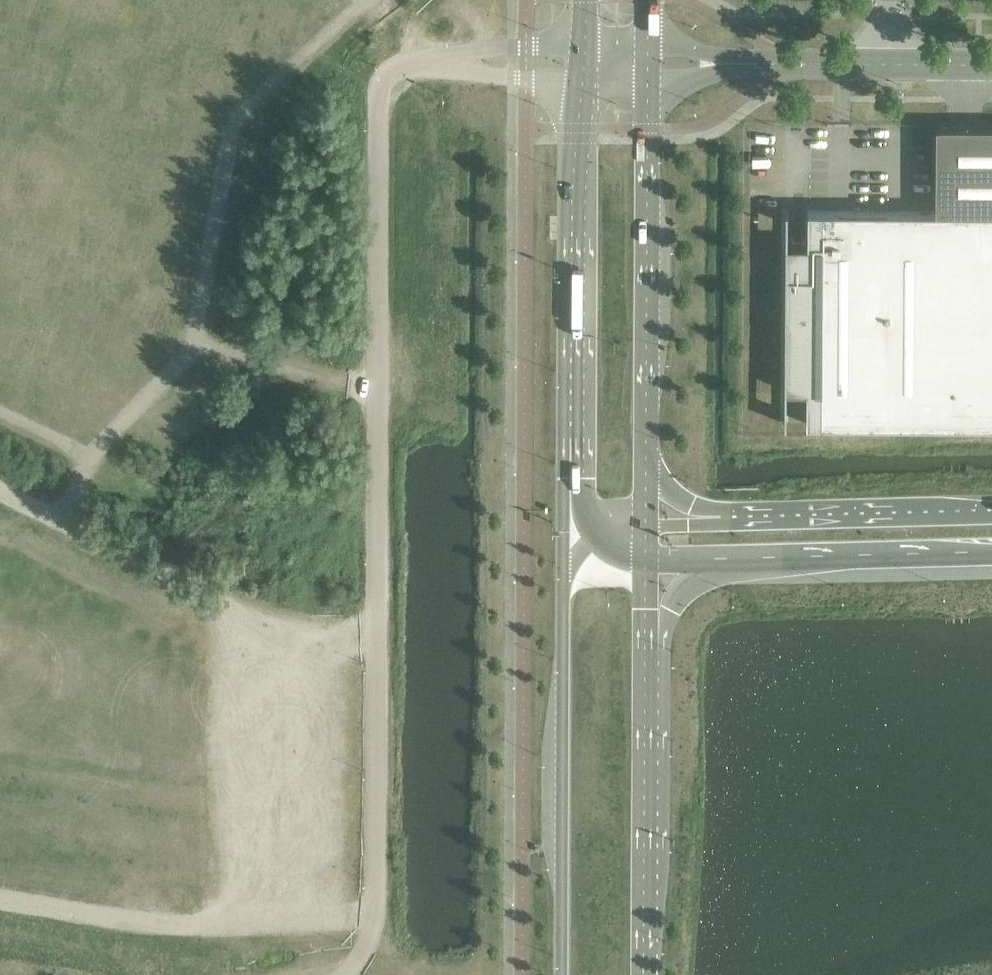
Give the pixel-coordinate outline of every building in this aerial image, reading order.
[(808,210),(808,243),(805,243),(805,238),(793,238),(793,243),(787,243),(787,210),(786,210),(786,223),(786,243),(785,390),(785,423),(786,423),(786,422),(807,422),(807,423),(991,424),(991,212),(808,210)]
